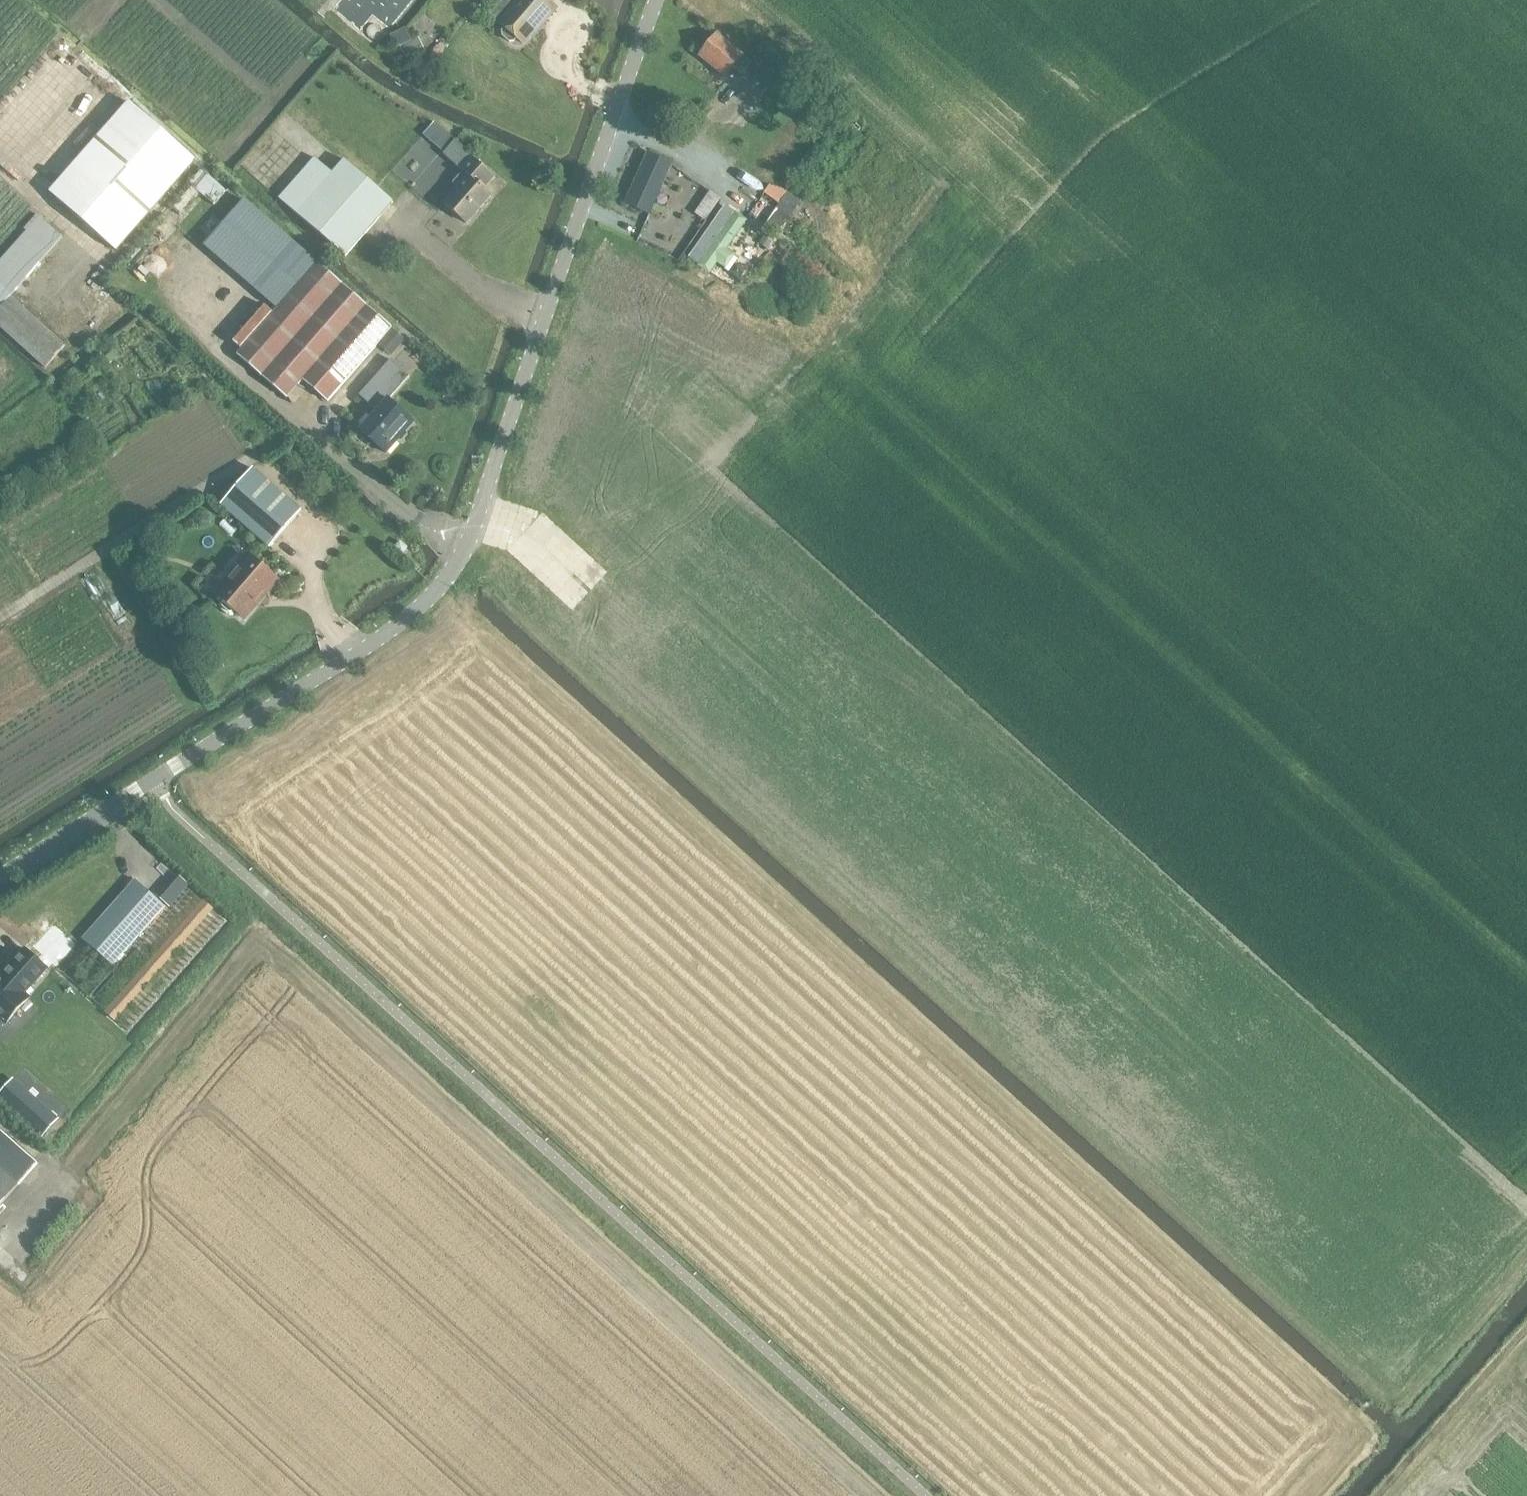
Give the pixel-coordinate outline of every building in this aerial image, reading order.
[(492,17),(502,25),(508,31),(505,34),(506,39),(512,44),(517,44),(520,41),(526,46),(548,21),(549,23),(560,11),(547,0),(506,0),(492,17)] [(411,65),(431,55),(421,36),(401,46),(411,65)] [(742,81),(751,70),(795,106),(809,89),(762,51),(750,66),(718,39),(700,61),(725,82),(732,73),(742,81)] [(131,103),(51,193),(117,252),(197,163),(131,103)] [(458,142),(445,156),(465,174),(455,185),(460,190),(446,206),(469,226),(494,197),(486,190),(496,179),(474,161),(477,159),(458,142)] [(648,152),(626,204),(650,214),(673,162),(648,152)] [(375,183),(347,161),(335,175),(317,159),(282,199),(348,258),(367,237),(399,204),(375,183)] [(191,179),(215,202),(227,189),(204,166),(191,179)] [(720,202),(710,195),(694,217),(705,224),(720,202)] [(253,206),(214,250),(279,307),(239,354),(289,397),(304,379),(303,379),(367,306),(317,263),(253,206)] [(735,219),(723,211),(688,260),(709,275),(716,266),(723,272),(732,260),(724,254),(744,226),(743,225),(743,223),(737,219),(735,219)] [(776,213),(761,234),(771,241),(786,220),(776,213)] [(0,262),(0,326),(46,367),(66,344),(11,295),(63,237),(38,215),(25,229),(28,231),(0,262)] [(367,306),(303,379),(304,379),(329,401),(392,327),(367,306)] [(395,332),(381,348),(392,357),(405,341),(395,332)] [(393,363),(361,399),(379,414),(363,433),(389,456),(416,425),(391,403),(412,379),(393,363)] [(303,510),(254,468),(222,505),(271,547),(303,510)] [(400,541),(395,547),(402,553),(407,547),(400,541)] [(278,578),(251,555),(218,593),(226,600),(225,602),(225,606),(231,612),(236,611),(237,610),(245,616),(258,601),(259,602),(260,601),(258,599),(263,593),(265,595),(266,594),(265,593),(278,578)] [(170,909),(189,888),(177,877),(158,899),(166,906),(170,909)] [(113,966),(166,906),(158,899),(136,879),(128,888),(83,939),(113,966)] [(6,1023),(30,997),(25,993),(47,968),(53,962),(57,966),(77,944),(53,924),(34,945),(43,954),(38,960),(26,949),(3,974),(0,971),(0,1018),(6,1023)] [(0,1094),(0,1098),(44,1137),(60,1119),(14,1078),(0,1094)] [(20,1186),(37,1167),(0,1134),(0,1208),(20,1186)]
